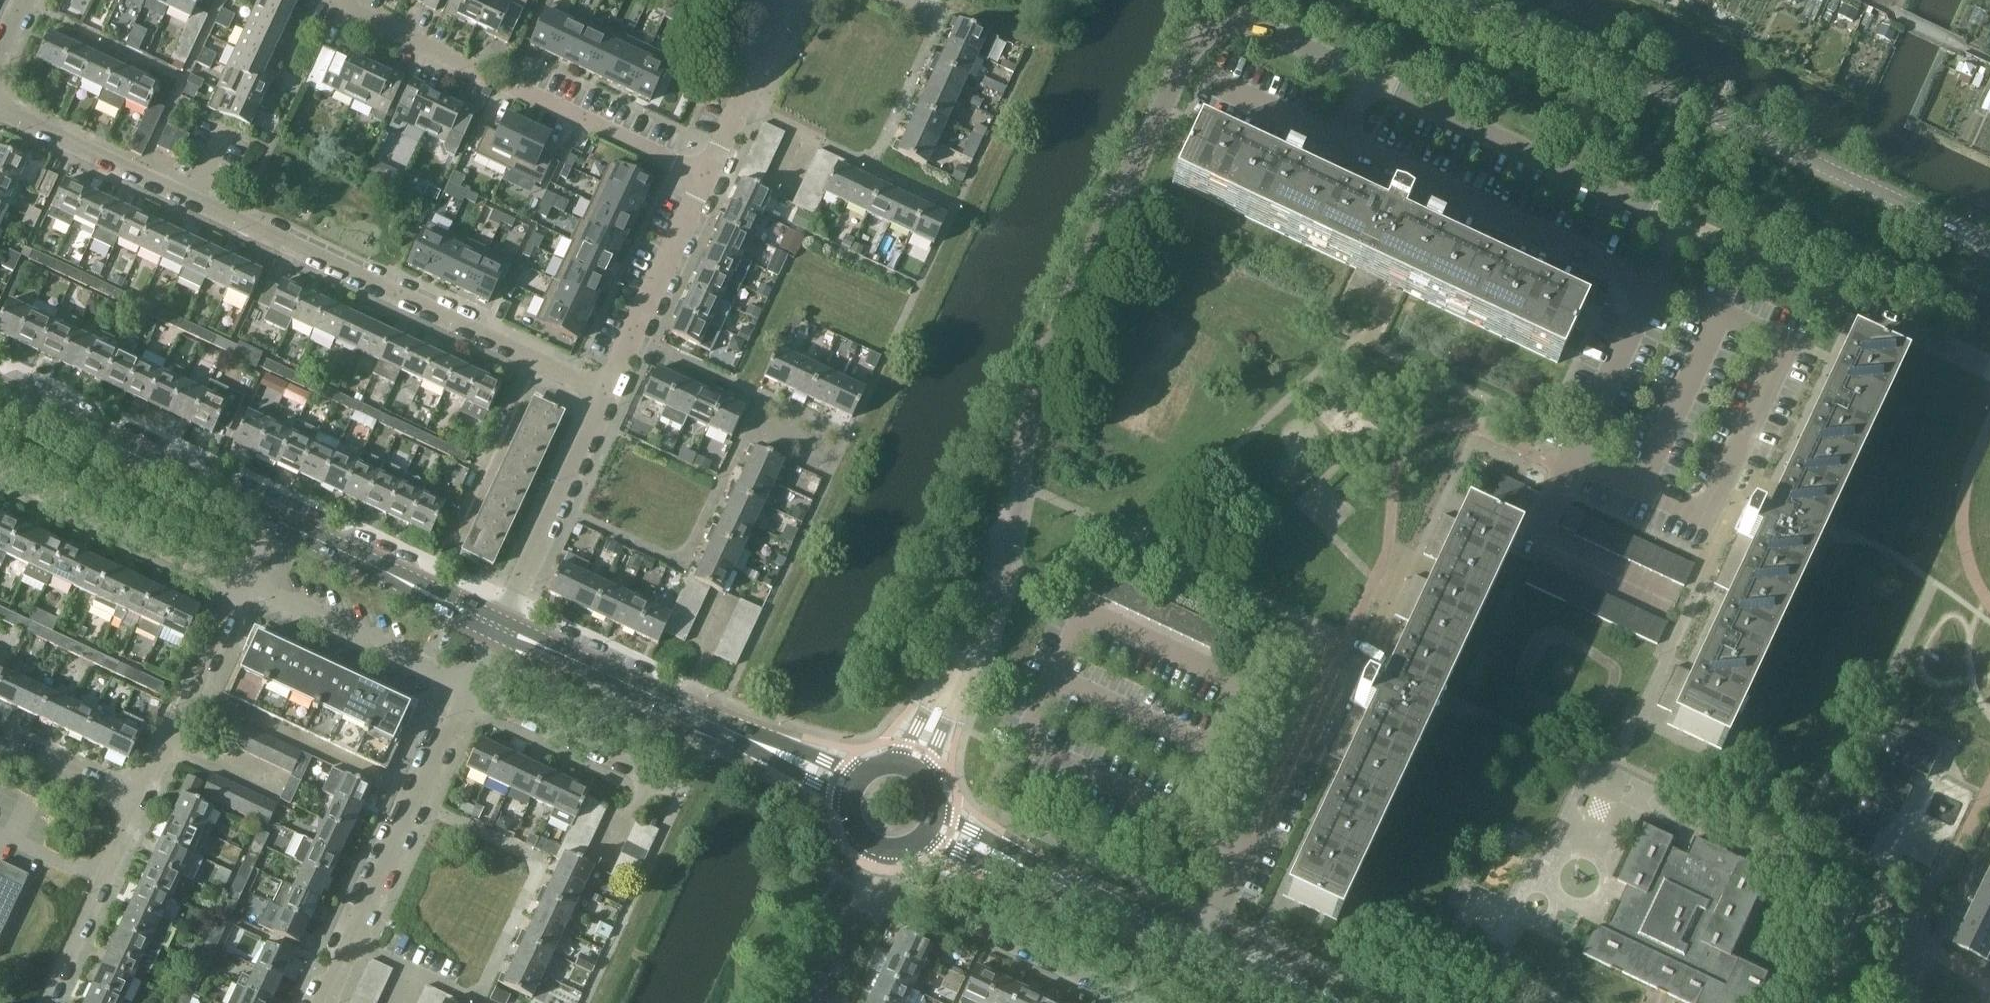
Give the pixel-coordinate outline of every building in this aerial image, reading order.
[(172,0),(151,0),(169,8),(172,0)] [(169,8),(190,18),(171,58),(185,64),(207,16),(194,10),(199,0),(172,0),(169,8)] [(296,6),(283,0),(260,0),(255,11),(286,26),(296,6)] [(424,1),(422,5),(436,11),(441,0),(423,0),(424,1)] [(489,0),(449,0),(443,15),(456,21),(458,16),(477,25),(489,0)] [(477,25),(496,34),(494,39),(507,45),(528,0),(489,0),(477,25)] [(658,1),(655,8),(666,13),(669,6),(658,1)] [(550,4),(531,45),(551,55),(570,13),(550,4)] [(666,13),(664,17),(675,22),(680,11),(669,6),(666,13)] [(235,17),(222,11),(219,18),(232,24),(235,17)] [(277,45),(286,26),(255,11),(246,30),(277,45)] [(570,13),(551,55),(571,64),(590,22),(570,13)] [(232,24),(219,18),(216,25),(229,31),(232,24)] [(958,21),(952,18),(948,26),(954,29),(948,43),(976,56),(987,61),(997,38),(958,20),(958,21)] [(590,22),(571,64),(590,73),(610,32),(609,31),(590,22)] [(135,25),(126,44),(139,50),(148,31),(135,25)] [(610,32),(590,73),(610,82),(630,39),(610,29),(609,31),(610,32)] [(268,65),(277,45),(246,30),(236,50),(268,65)] [(49,34),(37,59),(59,69),(71,44),(49,34)] [(630,39),(610,82),(629,92),(650,48),(630,39)] [(976,56),(948,43),(941,57),(936,54),(932,62),(966,78),(976,56)] [(81,80),(93,54),(71,44),(59,69),(71,75),(67,84),(77,89),(81,80)] [(337,53),(322,47),(304,87),(326,97),(333,95),(335,92),(354,101),(371,66),(351,57),(353,52),(340,46),(337,53)] [(650,48),(629,92),(649,101),(670,57),(650,48)] [(217,56),(204,50),(201,57),(214,63),(217,56)] [(259,83),(268,65),(236,50),(227,70),(259,84),(259,83)] [(115,65),(93,54),(81,80),(102,90),(103,91),(115,65)] [(210,70),(214,63),(201,57),(197,64),(210,70)] [(1002,60),(1000,66),(1012,72),(1015,66),(1002,60)] [(966,78),(932,62),(928,70),(934,73),(928,87),(956,100),(966,78)] [(125,101),(137,75),(115,65),(103,91),(102,90),(98,100),(120,111),(125,101)] [(390,75),(371,66),(354,101),(373,110),(372,113),(375,120),(383,124),(405,77),(392,70),(390,75)] [(268,87),(259,83),(259,84),(227,70),(218,89),(259,108),(268,87)] [(1980,74),(1958,131),(1989,143),(1989,78),(1980,74)] [(159,86),(137,75),(125,101),(147,111),(151,102),(159,86)] [(205,83),(192,76),(188,84),(201,90),(205,83)] [(984,77),(981,84),(1003,94),(1006,87),(984,77)] [(406,126),(426,135),(442,99),(423,90),(425,86),(412,80),(390,127),(398,131),(405,128),(406,126)] [(956,100),(928,87),(921,100),(916,98),(912,106),(946,121),(956,100)] [(249,128),(259,108),(218,89),(209,108),(249,128)] [(971,95),(967,103),(978,108),(982,100),(971,95)] [(454,158),(476,110),(463,104),(461,108),(442,99),(426,135),(445,144),(444,147),(446,154),(454,158)] [(164,108),(161,107),(151,102),(147,111),(146,113),(159,119),(164,108)] [(946,121),(912,106),(908,114),(914,116),(907,130),(935,143),(946,121)] [(155,128),(159,119),(146,113),(142,122),(155,128)] [(487,129),(475,154),(508,170),(528,126),(507,116),(498,134),(487,129)] [(293,120),(289,133),(296,136),(301,130),(299,121),(293,120)] [(151,137),(155,128),(142,122),(137,131),(151,137)] [(785,133),(763,123),(758,134),(780,144),(785,133)] [(100,124),(95,135),(107,140),(112,129),(100,124)] [(976,124),(972,132),(983,138),(987,129),(976,124)] [(168,152),(178,131),(167,125),(157,147),(168,152)] [(528,126),(508,170),(541,185),(553,160),(541,154),(549,136),(528,126)] [(935,143),(907,130),(901,145),(895,142),(891,150),(925,166),(935,143)] [(1419,234),(1409,230),(1419,210),(1388,196),(1386,200),(1337,177),(1330,192),(1196,130),(1171,183),(1394,287),(1556,363),(1581,310),(1419,234)] [(146,146),(151,137),(137,131),(133,140),(146,146)] [(179,157),(184,148),(190,136),(178,131),(168,152),(179,157)] [(774,156),(780,144),(758,134),(753,145),(774,156)] [(142,156),(146,146),(133,140),(128,150),(142,156)] [(769,167),(774,156),(753,145),(748,157),(769,167)] [(18,185),(28,162),(0,149),(0,176),(18,185)] [(835,171),(840,160),(818,149),(813,161),(835,171)] [(572,169),(577,158),(569,155),(564,166),(572,169)] [(764,178),(769,167),(748,157),(742,168),(764,178)] [(370,159),(364,172),(400,188),(406,175),(370,159)] [(829,182),(824,193),(824,194),(846,204),(859,175),(846,169),(848,164),(840,160),(835,171),(829,182)] [(829,182),(835,171),(813,161),(808,172),(829,182)] [(610,162),(600,183),(642,202),(651,182),(640,177),(643,171),(631,165),(628,171),(610,162)] [(957,165),(952,177),(962,182),(967,170),(957,165)] [(567,180),(572,169),(564,166),(559,177),(567,180)] [(759,188),(764,178),(742,168),(738,178),(759,188)] [(48,198),(58,177),(47,172),(37,193),(48,198)] [(454,172),(449,183),(460,188),(465,177),(454,172)] [(824,193),(829,182),(808,172),(803,183),(824,193)] [(867,214),(883,180),(875,176),(873,182),(859,175),(846,204),(867,214)] [(0,176),(0,203),(8,206),(18,185),(0,176)] [(771,194),(759,188),(738,178),(734,186),(739,189),(732,203),(760,216),(771,194)] [(65,180),(48,217),(70,227),(70,226),(74,218),(87,190),(65,180)] [(891,184),(883,180),(867,214),(889,225),(903,196),(889,189),(891,184)] [(449,183),(444,194),(462,203),(464,199),(468,192),(449,183)] [(600,183),(591,202),(632,222),(642,202),(600,183)] [(819,204),(824,194),(824,193),(803,183),(797,194),(819,204)] [(428,186),(424,196),(437,201),(441,191),(428,186)] [(74,218),(70,226),(78,230),(82,222),(96,228),(109,201),(87,190),(74,218)] [(475,204),(478,197),(468,192),(464,199),(475,204)] [(546,192),(541,202),(552,208),(557,197),(546,192)] [(813,215),(819,204),(797,194),(792,204),(792,205),(813,215)] [(910,235),(926,201),(919,197),(916,202),(903,196),(889,225),(910,235)] [(96,228),(92,237),(113,247),(117,238),(118,239),(131,211),(109,201),(96,228)] [(934,204),(926,201),(910,235),(932,245),(946,216),(932,210),(934,204)] [(541,202),(536,213),(547,218),(552,208),(541,202)] [(582,221),(582,222),(623,241),(632,222),(591,202),(582,221)] [(760,216),(732,203),(726,217),(721,214),(717,222),(750,238),(760,216)] [(30,207),(26,215),(38,221),(42,213),(30,207)] [(798,209),(791,225),(806,232),(813,216),(798,209)] [(493,210),(488,221),(499,226),(501,223),(505,215),(493,210)] [(131,211),(118,239),(139,249),(152,221),(131,211)] [(34,229),(38,221),(26,215),(23,223),(34,229)] [(505,215),(501,223),(512,228),(515,220),(505,215)] [(580,220),(570,241),(572,242),(573,241),(614,261),(623,241),(582,222),(582,221),(580,220)] [(152,221),(139,249),(161,259),(174,231),(152,221)] [(750,238),(717,222),(713,230),(719,233),(712,246),(740,259),(750,238)] [(428,224),(408,265),(429,275),(448,233),(430,225),(428,224)] [(788,229),(779,248),(796,256),(805,237),(788,229)] [(174,231),(161,259),(183,269),(196,242),(174,231)] [(448,233),(429,275),(448,284),(468,242),(467,242),(448,233)] [(533,233),(527,244),(538,249),(543,238),(533,233)] [(845,235),(841,245),(850,250),(853,243),(855,239),(845,235)] [(468,242),(448,284),(468,293),(488,249),(468,240),(467,242),(468,242)] [(572,242),(563,261),(605,280),(614,261),(573,241),(572,242)] [(183,269),(179,278),(201,289),(205,280),(218,252),(196,242),(183,269)] [(853,243),(850,250),(860,255),(864,248),(853,243)] [(527,244),(522,255),(530,258),(535,248),(527,244)] [(750,264),(740,259),(712,246),(706,260),(700,258),(696,266),(740,286),(750,264)] [(40,264),(44,255),(32,249),(27,258),(40,264)] [(488,249),(468,293),(488,302),(508,259),(488,249)] [(10,251),(6,259),(17,264),(21,256),(10,251)] [(777,277),(786,256),(776,251),(766,272),(777,277)] [(218,252),(205,280),(227,290),(240,262),(218,252)] [(51,269),(55,260),(44,255),(40,264),(51,269)] [(95,255),(87,271),(100,277),(107,261),(95,255)] [(13,272),(17,264),(6,259),(2,267),(13,272)] [(62,274),(66,265),(55,260),(51,269),(62,274)] [(555,280),(554,280),(596,300),(605,280),(563,261),(555,280)] [(227,290),(223,298),(245,308),(261,272),(240,262),(227,290)] [(73,279),(77,270),(66,265),(62,274),(73,279)] [(740,286),(696,266),(693,274),(698,276),(692,290),(730,308),(740,286)] [(83,284),(87,275),(77,270),(73,279),(83,284)] [(517,286),(522,276),(514,272),(509,283),(517,286)] [(94,289),(98,281),(87,275),(83,284),(94,289)] [(552,279),(543,300),(545,301),(545,300),(587,319),(596,300),(554,280),(555,280),(552,279)] [(105,294),(109,286),(98,281),(94,289),(105,294)] [(268,282),(258,303),(269,308),(264,320),(286,331),(291,320),(305,292),(282,281),(279,287),(268,282)] [(511,297),(517,286),(509,283),(504,294),(511,297)] [(761,284),(757,293),(769,298),(773,289),(761,284)] [(116,300),(120,291),(109,286),(105,294),(116,300)] [(730,308),(692,290),(685,304),(680,301),(676,309),(720,330),(730,308)] [(127,305),(131,296),(120,291),(116,300),(127,305)] [(305,292),(291,320),(313,330),(326,302),(305,292)] [(137,309),(141,301),(131,296),(127,305),(137,309)] [(31,310),(9,300),(0,319),(0,334),(16,342),(31,310)] [(38,352),(57,310),(36,300),(31,310),(16,342),(38,352)] [(545,301),(535,320),(577,340),(587,319),(545,300),(545,301)] [(148,315),(152,306),(141,301),(137,309),(148,315)] [(326,302),(313,330),(335,340),(348,312),(326,302)] [(749,305),(746,314),(758,319),(762,310),(749,305)] [(159,320),(163,311),(152,306),(148,315),(159,320)] [(720,330),(676,309),(672,317),(678,319),(671,334),(699,347),(709,352),(720,330)] [(59,362),(74,330),(79,320),(57,310),(38,352),(59,362)] [(171,325),(175,317),(163,311),(159,320),(171,325)] [(348,312),(335,340),(357,351),(370,322),(348,312)] [(182,330),(186,322),(175,317),(171,325),(182,330)] [(193,335),(196,327),(186,322),(182,330),(193,335)] [(370,322),(357,351),(379,361),(392,332),(370,322)] [(158,323),(154,333),(163,337),(167,326),(158,323)] [(742,326),(737,337),(748,341),(753,331),(742,326)] [(203,340),(207,332),(196,327),(193,335),(203,340)] [(81,372),(96,340),(74,330),(59,362),(81,372)] [(103,383),(118,351),(123,341),(101,331),(96,340),(81,372),(103,383)] [(214,345),(218,336),(207,332),(203,340),(214,345)] [(379,361),(372,374),(394,384),(400,371),(414,343),(392,332),(379,361)] [(224,350),(228,342),(218,336),(214,345),(224,350)] [(733,336),(730,344),(733,350),(740,354),(745,342),(733,336)] [(1720,748),(1805,565),(1822,529),(1899,364),(1846,339),(1769,505),(1766,511),(1746,502),(1732,532),(1736,534),(1713,584),(1728,591),(1690,673),(1674,666),(1655,705),(1671,713),(1666,723),(1720,748)] [(235,355),(239,347),(228,342),(224,350),(235,355)] [(853,342),(850,350),(855,352),(858,345),(853,342)] [(414,343),(400,371),(422,381),(435,353),(414,343)] [(240,344),(239,347),(235,355),(234,358),(255,368),(256,365),(261,357),(262,354),(240,344)] [(786,387),(799,359),(777,349),(764,377),(786,387)] [(125,393),(140,361),(118,351),(103,383),(125,393)] [(871,352),(865,364),(875,369),(881,357),(871,352)] [(435,353),(422,381),(444,391),(457,363),(435,353)] [(267,370),(271,362),(261,357),(256,365),(267,370)] [(808,398),(821,369),(799,359),(786,387),(808,398)] [(147,403),(162,371),(140,361),(125,393),(147,403)] [(168,413),(183,381),(188,372),(166,361),(162,371),(147,403),(168,413)] [(279,376),(283,367),(271,362),(267,370),(279,376)] [(457,363),(444,391),(465,401),(466,401),(479,373),(457,363)] [(291,381),(295,373),(283,367),(279,376),(291,381)] [(666,407),(682,374),(673,370),(671,376),(656,369),(644,397),(665,407),(666,407)] [(830,408),(843,379),(821,369),(808,398),(830,408)] [(301,386),(305,378),(295,373),(291,381),(301,386)] [(466,401),(461,413),(482,423),(488,412),(501,383),(479,373),(466,401)] [(688,417),(701,389),(687,383),(690,377),(682,374),(666,407),(665,407),(660,417),(683,428),(688,417)] [(316,383),(305,378),(301,386),(312,391),(316,383)] [(852,418),(865,390),(843,379),(830,408),(852,418)] [(190,424),(205,392),(183,381),(168,413),(190,424)] [(210,381),(205,392),(190,424),(213,434),(217,425),(229,430),(244,397),(210,381)] [(323,397),(328,388),(316,383),(312,391),(323,397)] [(289,385),(284,397),(294,402),(300,390),(289,385)] [(334,402),(338,393),(328,388),(323,397),(334,402)] [(710,427),(725,393),(718,389),(715,395),(701,389),(688,417),(710,427)] [(345,407),(349,398),(338,393),(334,402),(345,407)] [(733,397),(725,393),(710,427),(732,437),(745,409),(731,402),(733,397)] [(355,412),(359,403),(349,398),(345,407),(355,412)] [(487,564),(529,476),(560,411),(539,401),(466,553),(487,564)] [(367,417),(371,408),(359,403),(355,412),(367,417)] [(378,422),(382,413),(371,408),(367,417),(378,422)] [(248,412),(233,444),(255,454),(270,422),(248,412)] [(388,427),(392,418),(382,413),(378,422),(388,427)] [(270,422),(255,454),(277,464),(292,432),(297,421),(289,417),(284,428),(270,422)] [(399,432),(403,423),(392,418),(388,427),(399,432)] [(292,432),(277,464),(299,475),(314,442),(319,431),(297,421),(292,432)] [(415,429),(403,423),(399,432),(410,437),(415,429)] [(421,442),(425,434),(415,429),(410,437),(421,442)] [(432,448),(436,439),(425,434),(421,442),(432,448)] [(442,452),(447,444),(436,439),(432,448),(442,452)] [(314,442),(299,475),(321,485),(336,453),(314,442)] [(453,457),(457,449),(447,444),(442,452),(453,457)] [(336,453),(321,485),(342,495),(361,455),(355,450),(347,447),(339,445),(336,453)] [(755,449),(750,446),(746,454),(751,457),(745,470),(773,483),(784,461),(756,448),(755,449)] [(682,448),(678,458),(692,464),(696,455),(697,455),(682,448)] [(465,463),(469,454),(457,449),(453,457),(465,463)] [(361,455),(342,495),(364,505),(384,462),(363,452),(361,455)] [(696,455),(692,464),(708,472),(712,462),(696,455)] [(384,462),(364,505),(386,516),(406,472),(384,462)] [(773,483),(745,470),(739,484),(733,481),(729,489),(763,505),(773,483)] [(406,472),(386,516),(407,526),(422,493),(426,486),(418,478),(415,479),(406,475),(407,473),(406,472)] [(1518,497),(1523,487),(1523,486),(1502,476),(1497,487),(1518,497)] [(1513,508),(1518,497),(1497,487),(1492,498),(1513,508)] [(763,505),(729,489),(726,497),(732,499),(725,513),(753,526),(763,505)] [(422,493),(407,526),(430,536),(445,504),(422,493)] [(1508,519),(1513,508),(1492,498),(1487,508),(1508,519)] [(1569,507),(1560,528),(1574,535),(1584,514),(1569,507)] [(793,508),(789,516),(803,522),(807,513),(793,508)] [(1503,529),(1508,519),(1487,508),(1482,519),(1503,529)] [(1515,535),(1503,529),(1482,519),(1463,510),(1457,522),(1442,515),(1424,555),(1438,562),(1428,583),(1413,576),(1395,616),(1409,623),(1385,674),(1382,682),(1363,673),(1348,703),(1353,705),(1330,755),(1345,762),(1283,895),(1336,920),(1439,698),(1508,550),(1509,550),(1515,535)] [(753,526),(725,513),(719,527),(713,524),(709,532),(743,548),(753,526)] [(0,514),(0,564),(1,565),(6,554),(21,524),(0,514)] [(1585,540),(1595,519),(1584,514),(1574,535),(1585,540)] [(1596,545),(1606,524),(1595,519),(1585,540),(1596,545)] [(576,523),(571,533),(579,537),(583,526),(576,523)] [(43,534),(21,524),(6,554),(29,565),(43,534)] [(1607,550),(1617,529),(1606,524),(1596,545),(1607,550)] [(787,525),(781,539),(791,543),(797,530),(787,525)] [(1618,555),(1627,534),(1617,529),(1607,550),(1618,555)] [(743,548),(709,532),(705,540),(711,543),(704,556),(733,570),(743,548)] [(43,534),(29,565),(24,575),(47,586),(52,576),(51,575),(66,545),(43,534)] [(1629,560),(1638,539),(1627,534),(1618,555),(1629,560)] [(1639,565),(1649,544),(1638,539),(1629,560),(1639,565)] [(611,541),(607,550),(618,556),(623,547),(611,541)] [(1650,571),(1660,549),(1649,544),(1639,565),(1650,571)] [(88,555),(66,545),(51,575),(52,576),(74,586),(88,555)] [(1661,576),(1671,554),(1660,549),(1650,571),(1661,576)] [(633,553),(628,563),(639,568),(644,558),(633,553)] [(571,602),(584,574),(589,564),(567,554),(549,592),(571,602)] [(647,554),(641,565),(651,570),(656,558),(647,554)] [(1679,567),(1682,560),(1671,554),(1661,576),(1672,581),(1675,574),(1679,567)] [(111,566),(88,555),(74,586),(96,596),(111,566)] [(733,570),(704,556),(698,570),(692,567),(688,577),(710,587),(722,593),(733,570)] [(779,556),(775,563),(782,566),(786,559),(779,556)] [(1693,565),(1682,560),(1679,567),(1690,572),(1693,565)] [(1536,589),(1546,567),(1535,562),(1525,584),(1536,589)] [(133,576),(111,566),(96,596),(91,607),(114,618),(133,576)] [(745,567),(742,574),(756,581),(760,574),(745,567)] [(1547,594),(1557,572),(1546,567),(1536,589),(1547,594)] [(1686,579),(1690,572),(1679,567),(1675,574),(1686,579)] [(1093,594),(1103,573),(1092,568),(1082,589),(1093,594)] [(737,572),(734,581),(741,584),(745,576),(742,574),(737,572)] [(1558,599),(1568,577),(1557,572),(1547,594),(1558,599)] [(1104,599),(1114,578),(1103,573),(1093,594),(1104,599)] [(593,612),(606,584),(584,574),(571,602),(593,612)] [(1683,586),(1686,579),(1675,574),(1672,581),(1683,586)] [(156,587),(133,576),(114,618),(123,622),(128,611),(141,617),(142,617),(156,587)] [(705,598),(710,587),(688,577),(683,587),(705,598)] [(1569,604),(1579,582),(1568,577),(1558,599),(1569,604)] [(765,578),(763,583),(769,587),(772,581),(765,578)] [(1115,604),(1125,583),(1114,578),(1104,599),(1115,604)] [(1580,609),(1590,587),(1579,582),(1569,604),(1580,609)] [(1126,610),(1136,588),(1125,583),(1115,604),(1126,610)] [(615,623),(628,594),(606,584),(593,612),(615,623)] [(178,597),(156,587),(142,617),(141,617),(136,628),(159,639),(165,628),(178,597)] [(705,598),(683,587),(678,598),(700,609),(705,598)] [(1590,614),(1601,592),(1590,587),(1580,609),(1590,614)] [(1137,615),(1147,593),(1136,588),(1126,610),(1137,615)] [(1601,619),(1611,597),(1601,592),(1590,614),(1601,619)] [(1148,620),(1158,599),(1147,593),(1137,615),(1148,620)] [(636,633),(650,604),(628,594),(615,623),(636,633)] [(664,632),(669,621),(671,615),(670,614),(659,609),(664,599),(654,594),(650,604),(636,633),(658,643),(664,632)] [(201,608),(178,597),(165,628),(187,638),(201,608)] [(1612,624),(1622,602),(1611,597),(1601,619),(1612,624)] [(695,620),(700,609),(678,598),(673,609),(695,620)] [(762,610),(758,608),(740,599),(740,600),(735,610),(757,621),(762,610)] [(1159,625),(1169,604),(1158,599),(1148,620),(1159,625)] [(1623,629),(1633,607),(1622,602),(1612,624),(1623,629)] [(1170,630),(1180,609),(1169,604),(1159,625),(1170,630)] [(9,611),(0,606),(0,619),(4,621),(9,611)] [(1634,634),(1644,613),(1633,607),(1623,629),(1634,634)] [(690,631),(695,620),(673,609),(670,614),(671,615),(669,621),(690,631)] [(1181,635),(1191,614),(1180,609),(1170,630),(1181,635)] [(757,621),(735,610),(730,621),(752,632),(757,621)] [(15,626),(19,616),(9,611),(4,621),(15,626)] [(1652,625),(1655,618),(1644,613),(1634,634),(1645,639),(1648,632),(1652,625)] [(1192,640),(1202,619),(1191,614),(1181,635),(1192,640)] [(26,631),(31,621),(19,616),(15,626),(26,631)] [(1663,630),(1666,623),(1655,618),(1652,625),(1663,630)] [(1203,646),(1213,624),(1202,619),(1192,640),(1203,646)] [(37,636),(42,626),(31,621),(26,631),(37,636)] [(685,641),(690,631),(669,621),(664,632),(685,641)] [(752,632),(730,621),(724,632),(746,642),(752,632)] [(1214,651),(1224,629),(1213,624),(1203,646),(1214,651)] [(1659,637),(1663,630),(1652,625),(1648,632),(1659,637)] [(48,642),(53,631),(42,626),(37,636),(48,642)] [(1235,635),(1224,629),(1214,651),(1225,656),(1235,635)] [(60,647),(64,637),(53,631),(48,642),(60,647)] [(746,642),(724,632),(719,643),(741,653),(746,642)] [(1656,644),(1659,637),(1648,632),(1645,639),(1655,644),(1656,644)] [(411,706),(258,635),(229,696),(387,770),(399,744),(394,741),(411,706)] [(71,652),(76,642),(64,637),(60,647),(71,652)] [(82,657),(86,647),(76,642),(71,652),(82,657)] [(741,653),(719,643),(714,654),(736,664),(741,653)] [(93,662),(98,652),(86,647),(82,657),(93,662)] [(105,668),(109,658),(98,652),(93,662),(105,668)] [(115,673),(120,663),(109,658),(105,668),(115,673)] [(127,678),(132,668),(120,663),(115,673),(127,678)] [(138,683),(142,673),(132,668),(127,678),(138,683)] [(29,682),(7,671),(0,686),(0,699),(17,707),(29,682)] [(149,689),(154,678),(142,673),(138,683),(149,689)] [(161,694),(165,684),(154,678),(149,689),(161,694)] [(40,718),(52,692),(29,682),(17,707),(40,718)] [(62,728),(74,703),(52,692),(40,718),(62,728)] [(85,738),(96,713),(74,703),(62,728),(85,738)] [(107,749),(119,724),(96,713),(85,738),(107,749)] [(238,748),(248,726),(237,721),(227,743),(238,748)] [(1844,813),(1831,839),(1869,857),(1882,829),(1886,831),(1894,815),(1899,817),(1912,790),(1906,787),(1914,771),(1929,777),(1941,750),(1904,732),(1901,739),(1865,722),(1862,729),(1847,761),(1849,762),(1864,768),(1844,813)] [(141,734),(119,724),(107,749),(129,759),(141,734)] [(249,753),(259,732),(248,726),(238,748),(249,753)] [(260,759),(270,737),(259,732),(249,753),(260,759)] [(271,764),(281,742),(270,737),(260,759),(271,764)] [(480,739),(467,768),(489,778),(505,744),(497,740),(494,746),(484,741),(480,739)] [(281,769),(291,747),(281,742),(271,764),(281,769)] [(505,744),(489,778),(511,789),(524,760),(510,754),(513,748),(505,744)] [(293,774),(303,753),(291,747),(281,769),(293,774)] [(524,760),(511,789),(533,799),(549,764),(541,761),(538,767),(524,760)] [(549,764),(533,799),(554,809),(568,781),(554,774),(557,768),(549,764)] [(332,768),(322,792),(336,798),(336,797),(361,809),(372,786),(346,775),(332,768)] [(214,800),(224,779),(213,774),(203,795),(214,800)] [(183,795),(173,816),(204,830),(211,834),(215,825),(208,821),(214,808),(195,800),(203,782),(189,776),(181,794),(183,795)] [(301,781),(291,777),(286,788),(296,793),(301,781)] [(224,806),(235,784),(224,779),(214,800),(224,806)] [(554,809),(550,818),(571,828),(575,819),(575,818),(581,807),(586,796),(587,796),(592,785),(584,781),(581,787),(568,781),(554,809)] [(235,811),(245,789),(235,784),(224,806),(235,811)] [(296,793),(286,788),(281,799),(291,804),(296,793)] [(246,816),(256,794),(245,789),(235,811),(246,816)] [(257,821),(267,799),(256,794),(246,816),(257,821)] [(586,796),(581,807),(603,817),(608,806),(587,796),(586,796)] [(336,798),(326,820),(351,831),(361,809),(336,797),(336,798)] [(268,826),(278,804),(267,799),(257,821),(268,826)] [(581,807),(575,818),(597,828),(603,817),(581,807)] [(654,818),(653,818),(648,815),(645,822),(651,825),(654,818)] [(204,830),(173,816),(163,839),(193,853),(204,830)] [(571,828),(570,829),(592,839),(597,828),(575,818),(575,819),(571,828)] [(316,842),(315,842),(341,854),(351,831),(326,820),(316,842)] [(654,841),(659,830),(637,820),(632,831),(654,841)] [(1770,872),(1741,858),(1741,859),(1695,837),(1686,856),(1684,859),(1667,852),(1673,838),(1645,825),(1618,881),(1628,885),(1607,930),(1598,926),(1584,955),(1687,1002),(1755,1002),(1769,973),(1731,955),(1770,872)] [(570,829),(565,840),(587,850),(592,839),(570,829)] [(260,830),(254,841),(265,846),(270,835),(260,830)] [(648,852),(654,841),(632,831),(626,842),(648,852)] [(530,835),(526,844),(535,849),(535,848),(539,840),(530,835)] [(305,837),(294,860),(305,865),(330,876),(341,854),(315,842),(316,842),(305,837)] [(539,840),(535,848),(556,858),(560,850),(561,848),(540,837),(539,840)] [(193,853),(163,839),(152,861),(183,876),(193,881),(204,858),(193,853)] [(561,848),(560,850),(582,861),(587,850),(565,840),(561,848)] [(260,857),(265,846),(254,841),(249,852),(260,857)] [(643,863),(648,852),(626,842),(621,853),(643,863)] [(556,872),(555,875),(583,888),(593,866),(582,861),(560,850),(556,858),(556,859),(561,862),(556,872)] [(254,869),(260,857),(249,852),(244,864),(254,869)] [(638,874),(643,863),(621,853),(616,864),(638,874)] [(183,876),(152,861),(142,884),(172,898),(183,876)] [(29,876),(0,863),(0,939),(29,876)] [(249,879),(254,869),(244,864),(239,874),(249,879)] [(633,885),(638,874),(616,864),(611,875),(633,885)] [(305,865),(295,887),(320,899),(330,876),(305,865)] [(221,867),(216,878),(228,884),(233,873),(221,867)] [(244,891),(249,879),(239,874),(233,886),(244,891)] [(543,887),(539,895),(573,910),(583,888),(555,875),(554,878),(549,889),(543,887)] [(284,882),(274,905),(284,910),(310,921),(320,899),(295,887),(284,882)] [(172,898),(142,884),(131,907),(162,921),(162,919),(172,898)] [(1985,885),(1975,905),(1989,912),(1989,888),(1985,885)] [(238,903),(244,891),(233,886),(228,898),(238,903)] [(594,894),(591,900),(600,904),(603,898),(594,894)] [(541,905),(535,919),(563,932),(573,910),(539,895),(536,902),(541,905)] [(233,914),(238,903),(228,898),(223,909),(233,914)] [(1975,905),(1966,924),(1989,936),(1989,912),(1975,905)] [(162,921),(131,907),(121,929),(162,949),(173,924),(162,919),(162,921)] [(228,924),(233,914),(223,909),(218,920),(228,924)] [(284,910),(274,932),(299,944),(310,921),(284,910)] [(522,930),(519,938),(552,954),(563,932),(535,919),(528,933),(522,930)] [(223,936),(228,924),(218,920),(213,931),(223,936)] [(1989,956),(1989,936),(1966,924),(1956,944),(1988,960),(1989,956)] [(162,949),(121,929),(104,964),(135,978),(141,965),(152,971),(162,949)] [(218,947),(223,936),(213,931),(207,942),(218,947)] [(902,932),(892,954),(922,968),(932,946),(902,932)] [(515,960),(514,963),(542,976),(552,954),(519,938),(515,946),(521,949),(515,960)] [(212,958),(218,947),(207,942),(202,953),(212,958)] [(268,944),(257,966),(282,978),(293,955),(268,944)] [(207,969),(212,958),(202,953),(197,965),(207,969)] [(882,975),(882,976),(912,990),(919,993),(929,972),(922,968),(892,954),(885,968),(886,968),(882,975)] [(393,970),(371,959),(366,970),(388,980),(393,970)] [(514,963),(508,976),(502,974),(498,982),(507,986),(505,991),(510,994),(507,1001),(512,1002),(534,1002),(536,999),(532,998),(542,976),(514,963)] [(135,978),(104,964),(94,986),(125,1000),(135,978)] [(202,980),(207,969),(197,965),(192,975),(202,980)] [(243,974),(237,985),(272,1001),(282,978),(257,966),(252,978),(243,974)] [(997,978),(976,968),(959,1002),(985,1002),(997,978)] [(383,991),(388,980),(366,970),(361,981),(383,991)] [(949,971),(945,979),(961,986),(964,978),(949,971)] [(196,993),(202,980),(192,975),(186,988),(196,993)] [(872,998),(883,1002),(915,1002),(919,993),(912,990),(882,976),(875,989),(876,990),(872,997),(872,998)] [(1019,988),(1005,982),(997,979),(998,978),(997,978),(985,1002),(1012,1002),(1019,988)] [(961,986),(945,979),(941,987),(957,994),(961,986)] [(378,1002),(383,991),(361,981),(356,992),(378,1002)] [(229,1002),(271,1002),(272,1001),(237,985),(229,1002)] [(448,996),(427,985),(421,996),(436,1002),(445,1002),(448,996)] [(94,986),(86,1002),(123,1002),(125,1000),(94,986)] [(490,998),(499,1002),(506,1002),(507,1001),(510,994),(505,991),(496,987),(490,998)] [(196,993),(186,988),(181,999),(188,1002),(191,1002),(196,993)] [(1041,998),(1027,992),(1026,992),(1019,989),(1020,988),(1019,988),(1012,1002),(1039,1002),(1041,998)] [(378,1002),(356,992),(351,1002),(377,1002),(378,1002)]
